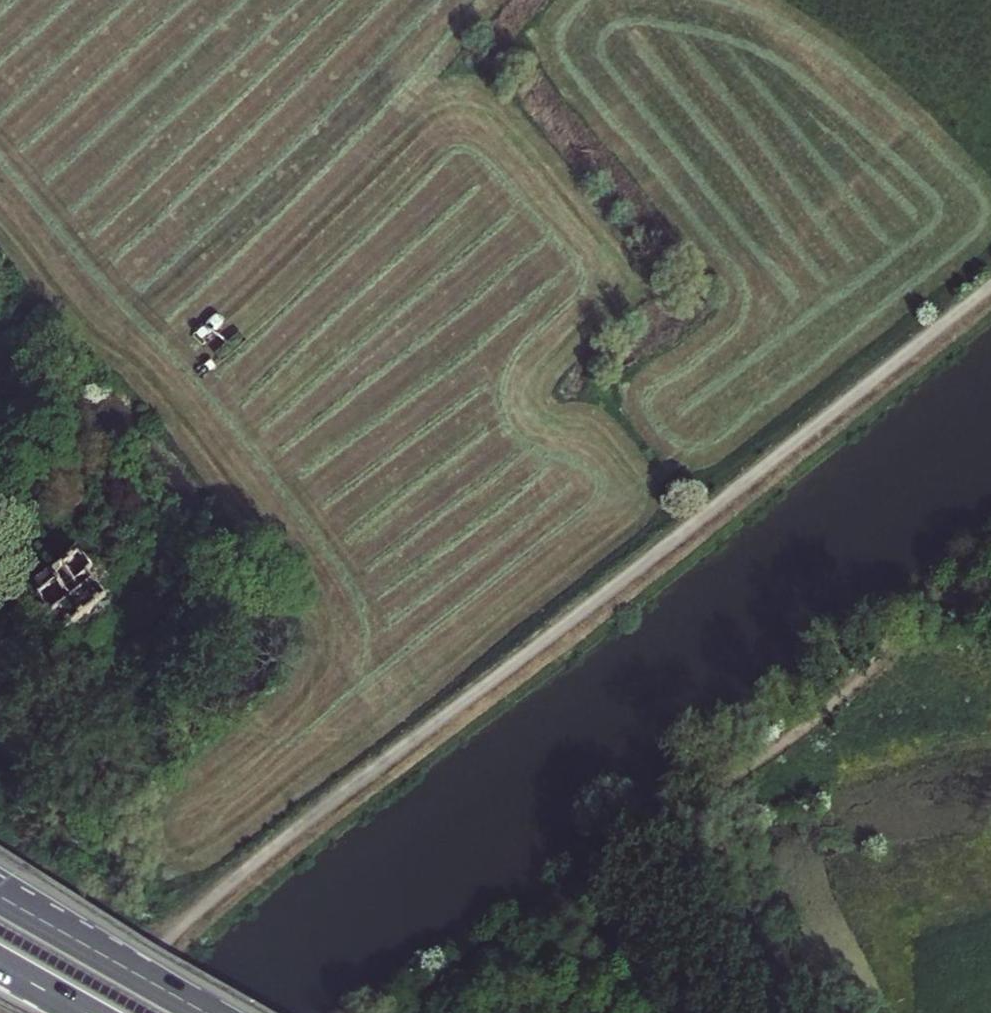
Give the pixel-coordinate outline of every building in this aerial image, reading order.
[(72,555),(37,587),(42,593),(36,598),(45,608),(52,616),(47,620),(60,635),(72,625),(85,612),(94,621),(112,604),(104,595),(105,594),(85,572),(87,570),(88,566),(77,554),(72,555)] [(52,616),(45,608),(40,613),(47,620),(52,616)]
